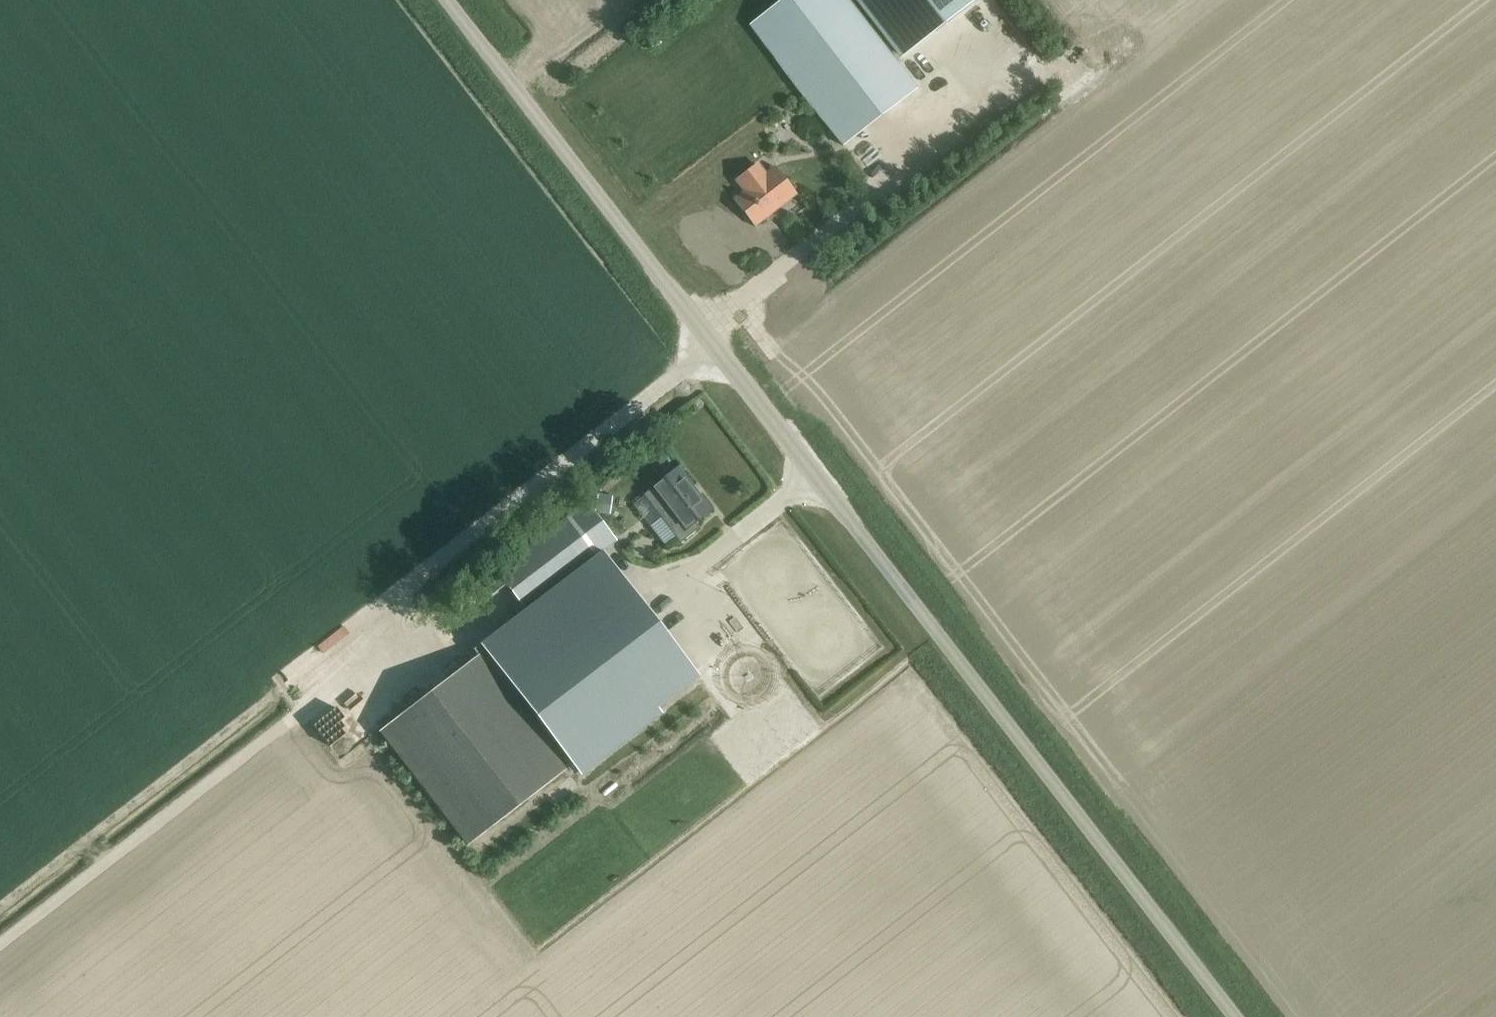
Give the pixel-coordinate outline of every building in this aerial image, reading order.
[(709,7),(805,131),(886,70),(832,0),(719,0),(709,7)] [(895,62),(975,0),(847,0),(895,62)] [(754,227),(796,194),(775,167),(765,175),(757,164),(736,180),(744,191),(733,200),(754,227)] [(678,467),(643,494),(680,543),(699,528),(694,521),(710,509),(678,467)] [(526,608),(615,541),(586,503),(497,570),(526,608)] [(486,583),(475,588),(481,603),(492,598),(486,583)] [(638,599),(517,693),(576,770),(698,677),(638,599)] [(750,627),(743,632),(759,658),(767,653),(750,627)] [(477,655),(381,729),(467,841),(563,767),(477,655)]
